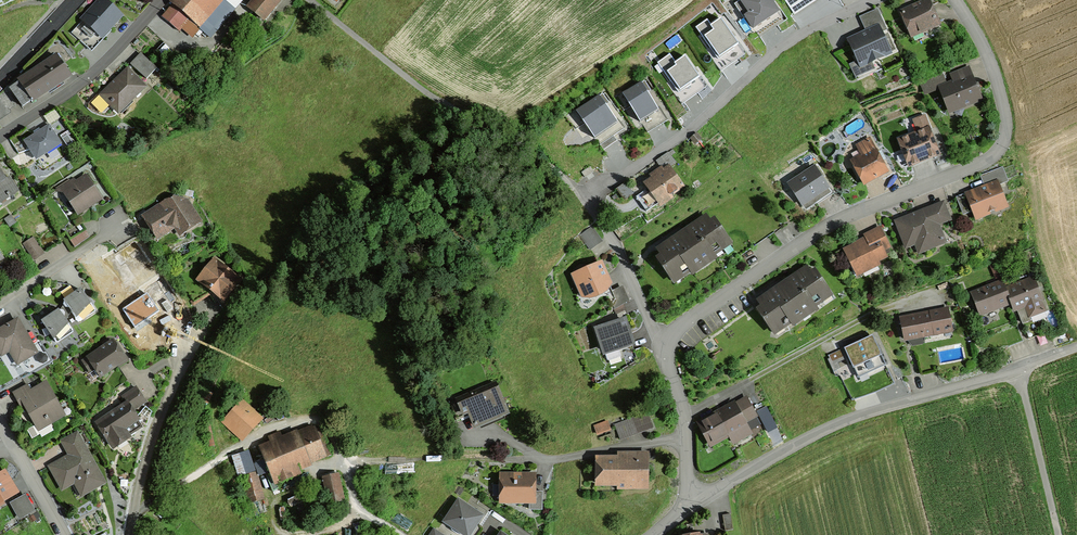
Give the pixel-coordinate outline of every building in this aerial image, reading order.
[(119,18),(97,0),(94,0),(79,19),(83,22),(74,34),(93,50),(119,18)] [(228,3),(232,0),(174,0),(160,17),(178,32),(189,18),(203,30),(202,32),(208,37),(233,7),(228,3)] [(247,8),(261,19),(277,0),(254,0),(247,8)] [(770,0),(746,0),(738,5),(754,28),(778,12),(770,0)] [(793,12),(814,0),(786,0),(793,12)] [(910,35),(936,24),(926,1),(900,12),(910,35)] [(737,43),(721,18),(710,26),(713,30),(705,36),(719,55),(737,43)] [(875,30),(844,44),(853,63),(846,66),(853,80),(871,72),(867,64),(887,56),(875,30)] [(130,66),(139,74),(149,63),(140,55),(130,66)] [(8,88),(17,102),(20,107),(29,101),(30,102),(68,76),(55,56),(19,80),(17,78),(16,79),(18,82),(8,88)] [(698,76),(685,56),(674,64),(675,66),(667,71),(679,89),(698,76)] [(960,107),(978,99),(965,68),(950,75),(953,83),(940,88),(947,107),(959,102),(960,107)] [(142,87),(126,70),(100,95),(108,103),(114,103),(120,109),(142,87)] [(194,81),(192,77),(183,81),(185,85),(194,81)] [(8,110),(7,108),(14,103),(5,89),(0,93),(0,116),(8,110)] [(644,89),(626,100),(647,133),(667,121),(659,108),(656,109),(644,89)] [(598,94),(574,111),(595,140),(619,124),(598,94)] [(917,133),(899,140),(909,166),(935,155),(925,131),(928,130),(922,117),(912,121),(917,133)] [(57,141),(47,125),(22,141),(35,160),(45,154),(43,151),(57,141)] [(862,184),(885,172),(868,139),(856,146),(861,155),(850,161),(862,184)] [(666,161),(670,166),(673,163),(669,157),(666,153),(660,158),(663,162),(666,161)] [(645,184),(658,202),(660,205),(670,197),(668,195),(680,187),(667,168),(663,171),(660,168),(651,174),(653,178),(645,184)] [(812,169),(789,185),(801,203),(810,197),(813,202),(828,192),(812,169)] [(592,175),(589,170),(580,176),(584,181),(592,175)] [(0,173),(0,202),(16,191),(9,180),(6,182),(0,173)] [(85,177),(65,190),(78,211),(98,198),(85,177)] [(958,198),(964,213),(974,209),(977,216),(1004,205),(995,183),(958,198)] [(174,202),(167,201),(143,217),(153,232),(163,225),(174,227),(178,233),(197,220),(185,202),(175,200),(174,202)] [(929,210),(929,209),(895,222),(905,246),(922,239),(926,249),(940,243),(941,242),(941,241),(936,227),(940,225),(939,223),(947,219),(942,204),(929,210)] [(8,216),(4,219),(8,226),(13,223),(8,216)] [(661,256),(657,258),(670,278),(679,273),(681,276),(689,270),(691,273),(700,267),(698,264),(704,260),(706,263),(713,258),(711,255),(720,249),(718,246),(726,240),(712,220),(708,223),(704,217),(683,231),(685,234),(680,238),(678,235),(657,249),(661,256)] [(88,237),(79,223),(64,233),(73,247),(88,237)] [(591,229),(580,237),(590,252),(601,245),(591,229)] [(854,246),(854,245),(844,250),(851,264),(855,262),(860,272),(878,263),(876,260),(885,256),(882,249),(887,247),(878,229),(864,236),(865,238),(860,241),(861,243),(854,246)] [(33,259),(41,254),(31,238),(23,244),(33,259)] [(213,260),(197,279),(221,300),(237,281),(213,260)] [(599,264),(573,276),(581,295),(588,295),(593,294),(599,292),(603,289),(607,283),(599,264)] [(778,286),(771,292),(757,301),(762,307),(757,310),(771,330),(779,324),(781,327),(790,321),(792,324),(800,318),(798,315),(804,311),(806,314),(814,309),(812,306),(820,300),(818,297),(827,292),(813,272),(809,275),(805,268),(784,283),(786,286),(780,289),(778,286)] [(1028,317),(1043,311),(1030,278),(1006,288),(1015,310),(1023,306),(1028,317)] [(1007,304),(998,282),(972,293),(980,315),(1007,304)] [(86,300),(80,290),(62,302),(62,305),(63,308),(67,309),(67,308),(76,322),(93,311),(91,308),(92,306),(92,303),(90,301),(88,300),(86,300)] [(606,297),(612,309),(620,305),(626,302),(620,290),(606,297)] [(157,310),(146,294),(124,309),(135,325),(157,310)] [(615,314),(622,310),(620,305),(612,309),(615,314)] [(899,319),(903,339),(950,330),(946,310),(899,319)] [(49,335),(54,343),(71,331),(62,317),(63,314),(61,311),(58,311),(40,322),(45,328),(41,330),(43,337),(49,335)] [(16,320),(0,330),(0,348),(5,345),(16,363),(34,352),(16,320)] [(603,352),(630,343),(622,320),(595,329),(603,352)] [(885,368),(872,337),(844,349),(857,379),(885,368)] [(122,360),(111,342),(81,362),(88,372),(94,368),(99,375),(122,360)] [(494,383),(461,397),(473,426),(506,412),(494,383)] [(28,390),(26,385),(11,393),(17,403),(21,401),(35,425),(45,419),(47,423),(62,415),(44,384),(32,390),(30,390),(28,390)] [(130,411),(143,402),(135,388),(121,397),(125,404),(96,423),(112,447),(127,437),(121,428),(136,419),(130,411)] [(754,416),(744,398),(698,424),(709,444),(727,434),(732,443),(749,434),(742,423),(754,416)] [(258,420),(255,417),(256,415),(246,406),(234,418),(230,415),(224,421),(228,425),(222,433),(230,440),(237,433),(239,434),(244,428),(247,431),(258,420)] [(645,413),(613,425),(619,440),(651,428),(645,413)] [(606,423),(592,425),(594,436),(607,433),(606,423)] [(268,437),(272,447),(262,451),(275,482),(297,473),(294,465),(305,460),(305,459),(323,451),(314,430),(282,443),(278,433),(268,437)] [(69,456),(49,467),(61,488),(77,479),(77,480),(79,479),(85,491),(100,483),(81,450),(84,448),(76,434),(62,442),(69,456)] [(619,460),(600,460),(594,460),(594,483),(616,483),(616,490),(645,489),(645,486),(647,486),(647,460),(619,460)] [(240,477),(248,503),(261,499),(254,473),(240,477)] [(3,475),(0,476),(0,498),(12,491),(3,475)] [(493,496),(501,496),(501,501),(531,501),(530,510),(540,510),(540,492),(531,492),(531,476),(501,475),(501,486),(493,485),(493,496)] [(340,500),(334,476),(322,479),(328,502),(340,500)] [(34,510),(25,495),(11,503),(19,519),(34,510)] [(464,534),(467,534),(479,516),(457,502),(444,521),(446,523),(450,530),(455,534),(464,534)] [(165,510),(162,508),(156,516),(159,518),(165,510)] [(731,530),(729,514),(721,515),(723,531),(731,530)]
